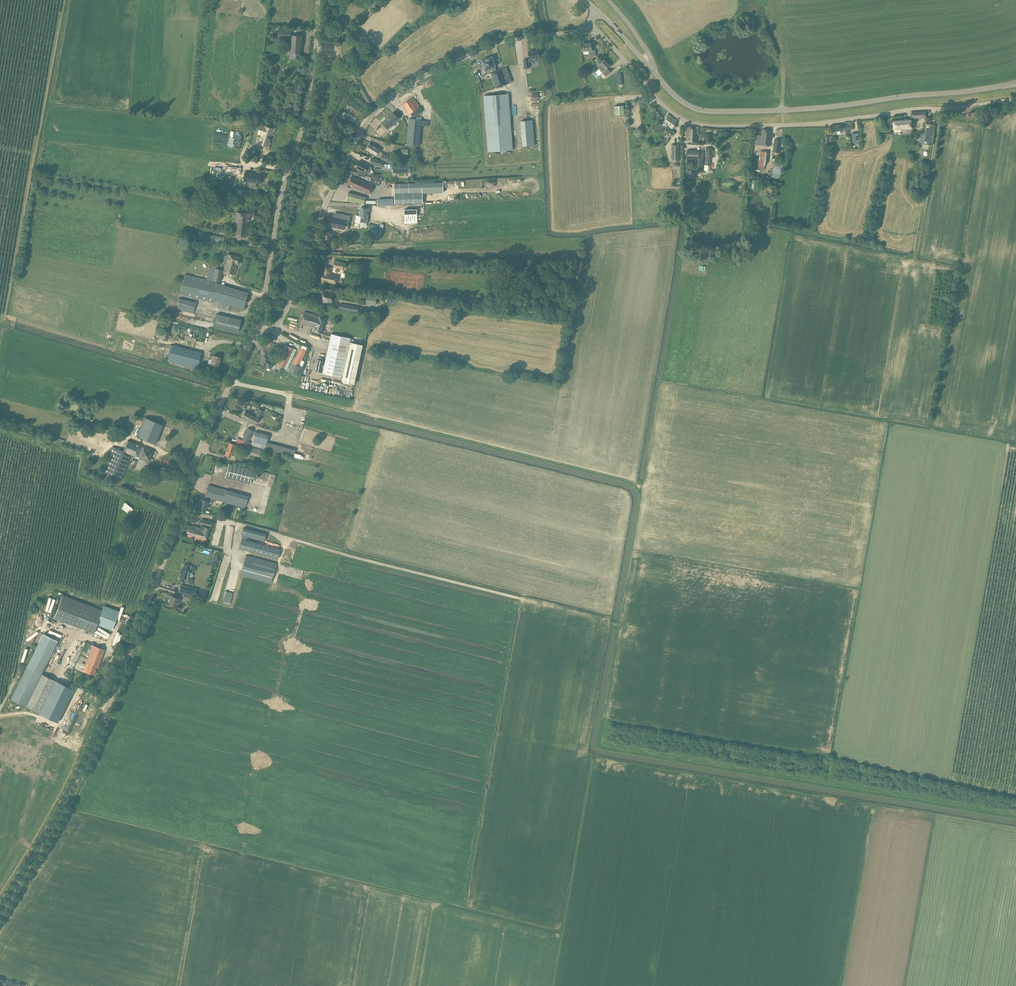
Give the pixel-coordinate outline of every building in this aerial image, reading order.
[(279,28),(278,36),(290,37),(291,29),(279,28)] [(292,35),(291,54),(295,54),(300,54),(301,36),(292,35)] [(591,50),(591,43),(583,44),(584,54),(589,54),(590,54),(590,56),(596,56),(595,50),(591,50)] [(538,50),(528,51),(529,59),(532,59),(532,61),(540,60),(538,50)] [(503,71),(507,70),(506,67),(497,70),(495,66),(496,66),(492,57),(487,58),(481,60),(483,65),(485,70),(487,74),(491,72),(491,73),(496,88),(507,84),(503,71)] [(599,62),(596,65),(603,73),(608,69),(607,68),(610,65),(604,60),(600,64),(599,62)] [(513,149),(508,94),(483,96),(488,151),(513,149)] [(423,111),(413,97),(403,103),(410,114),(411,113),(414,118),(423,111)] [(422,116),(422,119),(409,118),(407,145),(419,146),(421,125),(428,126),(429,113),(423,112),(422,116)] [(393,113),(383,123),(387,128),(390,125),(392,126),(399,119),(393,113)] [(663,123),(662,125),(666,128),(668,125),(672,129),(677,121),(668,114),(664,121),(663,122),(664,122),(663,123)] [(912,129),(911,119),(893,120),(894,130),(912,129)] [(535,145),(532,120),(520,121),(522,146),(535,145)] [(395,130),(398,134),(407,125),(403,121),(395,130)] [(842,124),(832,125),(833,132),(833,135),(837,134),(837,131),(843,130),(845,130),(853,129),(852,125),(844,126),(842,126),(842,124)] [(935,125),(926,124),(923,144),(932,145),(935,125)] [(266,126),(260,143),(268,146),(274,129),(266,126)] [(381,126),(375,132),(380,137),(386,131),(381,126)] [(699,127),(687,126),(687,141),(697,142),(697,135),(698,135),(699,132),(699,127)] [(758,135),(757,145),(758,142),(761,142),(761,145),(769,146),(770,139),(771,130),(762,129),(762,135),(759,135),(758,135)] [(230,137),(228,146),(239,148),(241,139),(235,138),(234,144),(233,144),(234,138),(230,137)] [(775,139),(773,151),(779,152),(781,141),(778,140),(775,139)] [(370,143),(366,149),(370,152),(376,155),(380,150),(374,146),(370,143)] [(704,152),(688,151),(687,161),(695,161),(695,171),(703,172),(704,152)] [(382,157),(381,160),(388,162),(389,159),(390,156),(383,154),(382,157)] [(372,158),(371,163),(382,166),(384,161),(379,160),(372,158)] [(783,162),(775,160),(772,174),(780,176),(783,162)] [(358,171),(357,173),(366,175),(366,172),(369,173),(372,168),(359,161),(358,162),(357,162),(355,165),(356,166),(356,167),(360,169),(358,171)] [(411,172),(410,163),(392,165),(393,173),(411,172)] [(245,172),(243,181),(248,182),(247,186),(256,187),(256,183),(260,183),(261,174),(257,174),(255,174),(245,172)] [(379,184),(380,179),(379,179),(380,174),(371,173),(370,178),(375,178),(374,183),(379,184)] [(357,188),(361,180),(358,178),(357,179),(351,176),(348,184),(357,188)] [(759,180),(752,179),(750,187),(757,189),(759,180)] [(361,180),(357,188),(369,194),(373,185),(361,180)] [(395,204),(423,203),(422,193),(443,192),(442,182),(394,184),(395,204)] [(348,191),(345,200),(364,205),(366,197),(348,191)] [(359,216),(362,216),(360,222),(368,224),(369,219),(367,218),(369,209),(366,208),(361,207),(359,216)] [(417,209),(404,210),(405,223),(417,222),(417,209)] [(250,213),(236,212),(235,220),(239,221),(238,225),(236,225),(234,234),(247,236),(250,213)] [(332,222),(331,226),(344,229),(346,220),(350,221),(351,216),(340,213),(339,219),(332,217),(331,222),(332,222)] [(198,233),(197,239),(208,240),(208,241),(223,243),(229,244),(230,238),(224,237),(209,234),(209,235),(198,233)] [(240,257),(228,254),(223,273),(227,275),(227,273),(234,275),(238,264),(240,257)] [(216,265),(210,264),(207,278),(220,281),(222,270),(215,268),(216,265)] [(331,268),(325,267),(324,273),(323,273),(321,281),(335,283),(337,275),(330,274),(331,268)] [(216,282),(185,275),(180,294),(212,302),(213,300),(219,302),(218,307),(229,310),(230,305),(243,309),(248,293),(216,284),(216,282)] [(334,293),(323,290),(321,301),(332,304),(334,293)] [(375,296),(367,295),(365,303),(374,304),(375,296)] [(195,301),(179,298),(176,309),(193,313),(195,301)] [(365,308),(340,303),(339,309),(358,312),(359,310),(364,311),(365,308)] [(326,319),(304,312),(301,323),(316,328),(315,331),(320,333),(321,333),(326,319)] [(237,331),(240,319),(216,313),(213,325),(237,331)] [(171,324),(162,322),(159,338),(167,340),(171,324)] [(351,338),(331,334),(326,361),(317,359),(315,371),(322,372),(343,377),(342,381),(354,384),(363,345),(351,342),(351,338)] [(201,353),(172,345),(168,361),(197,369),(201,353)] [(296,350),(285,345),(276,364),(287,369),(296,350)] [(301,368),(301,367),(299,366),(302,361),(306,351),(300,348),(293,364),(289,372),(298,376),(301,368)] [(214,356),(209,355),(208,359),(212,360),(211,364),(218,366),(220,357),(214,355),(214,356)] [(275,361),(264,356),(261,363),(272,368),(275,361)] [(263,411),(258,408),(255,415),(245,410),(241,418),(255,425),(258,418),(259,419),(263,411)] [(163,425),(144,417),(136,436),(155,444),(163,425)] [(128,430),(122,427),(117,438),(121,440),(123,438),(124,438),(128,430)] [(243,435),(240,442),(249,444),(302,459),(303,456),(301,455),(301,454),(295,452),(295,450),(267,442),(268,435),(255,432),(252,443),(247,441),(253,431),(248,427),(245,432),(243,435)] [(113,447),(102,472),(121,480),(132,455),(136,457),(136,456),(140,458),(139,459),(148,462),(153,450),(144,447),(141,446),(128,440),(123,451),(113,447)] [(238,445),(229,442),(224,455),(231,457),(233,452),(235,452),(238,445)] [(261,449),(244,445),(242,451),(259,456),(261,449)] [(258,471),(229,463),(225,478),(250,484),(251,478),(256,479),(258,471)] [(213,486),(208,485),(206,495),(207,497),(208,497),(207,501),(201,499),(199,507),(206,509),(207,503),(211,504),(213,499),(245,508),(248,496),(242,495),(213,486)] [(124,505),(132,512),(134,510),(126,503),(124,505)] [(188,524),(184,535),(193,537),(192,539),(195,540),(196,538),(205,541),(209,528),(203,526),(202,529),(188,524)] [(241,539),(239,548),(278,559),(280,550),(280,549),(247,540),(241,539)] [(276,564),(245,556),(240,575),(271,584),(276,564)] [(189,570),(190,571),(192,566),(184,564),(183,569),(181,568),(181,571),(180,571),(180,573),(179,576),(181,576),(180,581),(187,583),(189,578),(187,578),(189,570)] [(223,585),(227,570),(220,568),(216,584),(223,585)] [(180,585),(179,591),(190,594),(192,588),(180,585)] [(102,610),(62,595),(53,618),(94,633),(97,624),(112,630),(119,611),(104,606),(102,610)] [(179,597),(175,595),(174,597),(171,596),(169,603),(175,605),(176,602),(179,603),(180,599),(179,599),(179,597)] [(58,640),(44,633),(11,699),(58,722),(74,690),(41,674),(58,640)] [(104,649),(93,645),(91,650),(88,649),(87,652),(90,653),(83,671),(94,675),(97,668),(104,649)]
